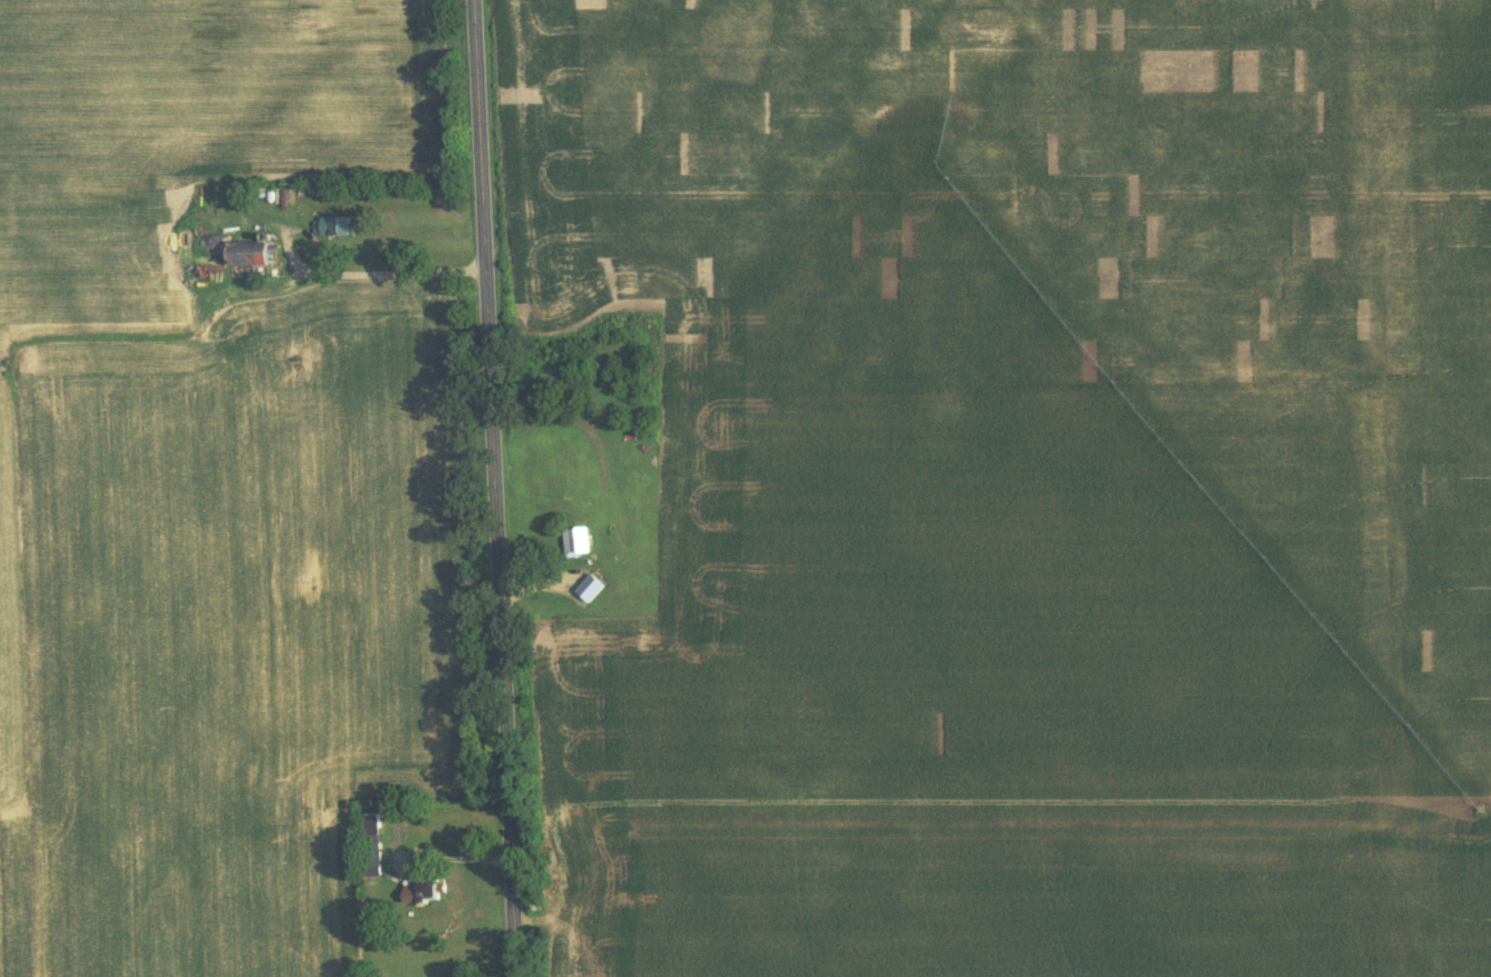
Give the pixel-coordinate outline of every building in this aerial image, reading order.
[(349,219),(314,219),(314,239),(349,239),(349,219)] [(266,268),(266,243),(198,243),(198,268),(266,268)] [(564,556),(592,556),(592,532),(564,532),(564,556)] [(381,817),(361,817),(361,881),(381,881),(381,817)] [(444,899),(444,885),(403,886),(403,907),(437,907),(437,899),(444,899)]
